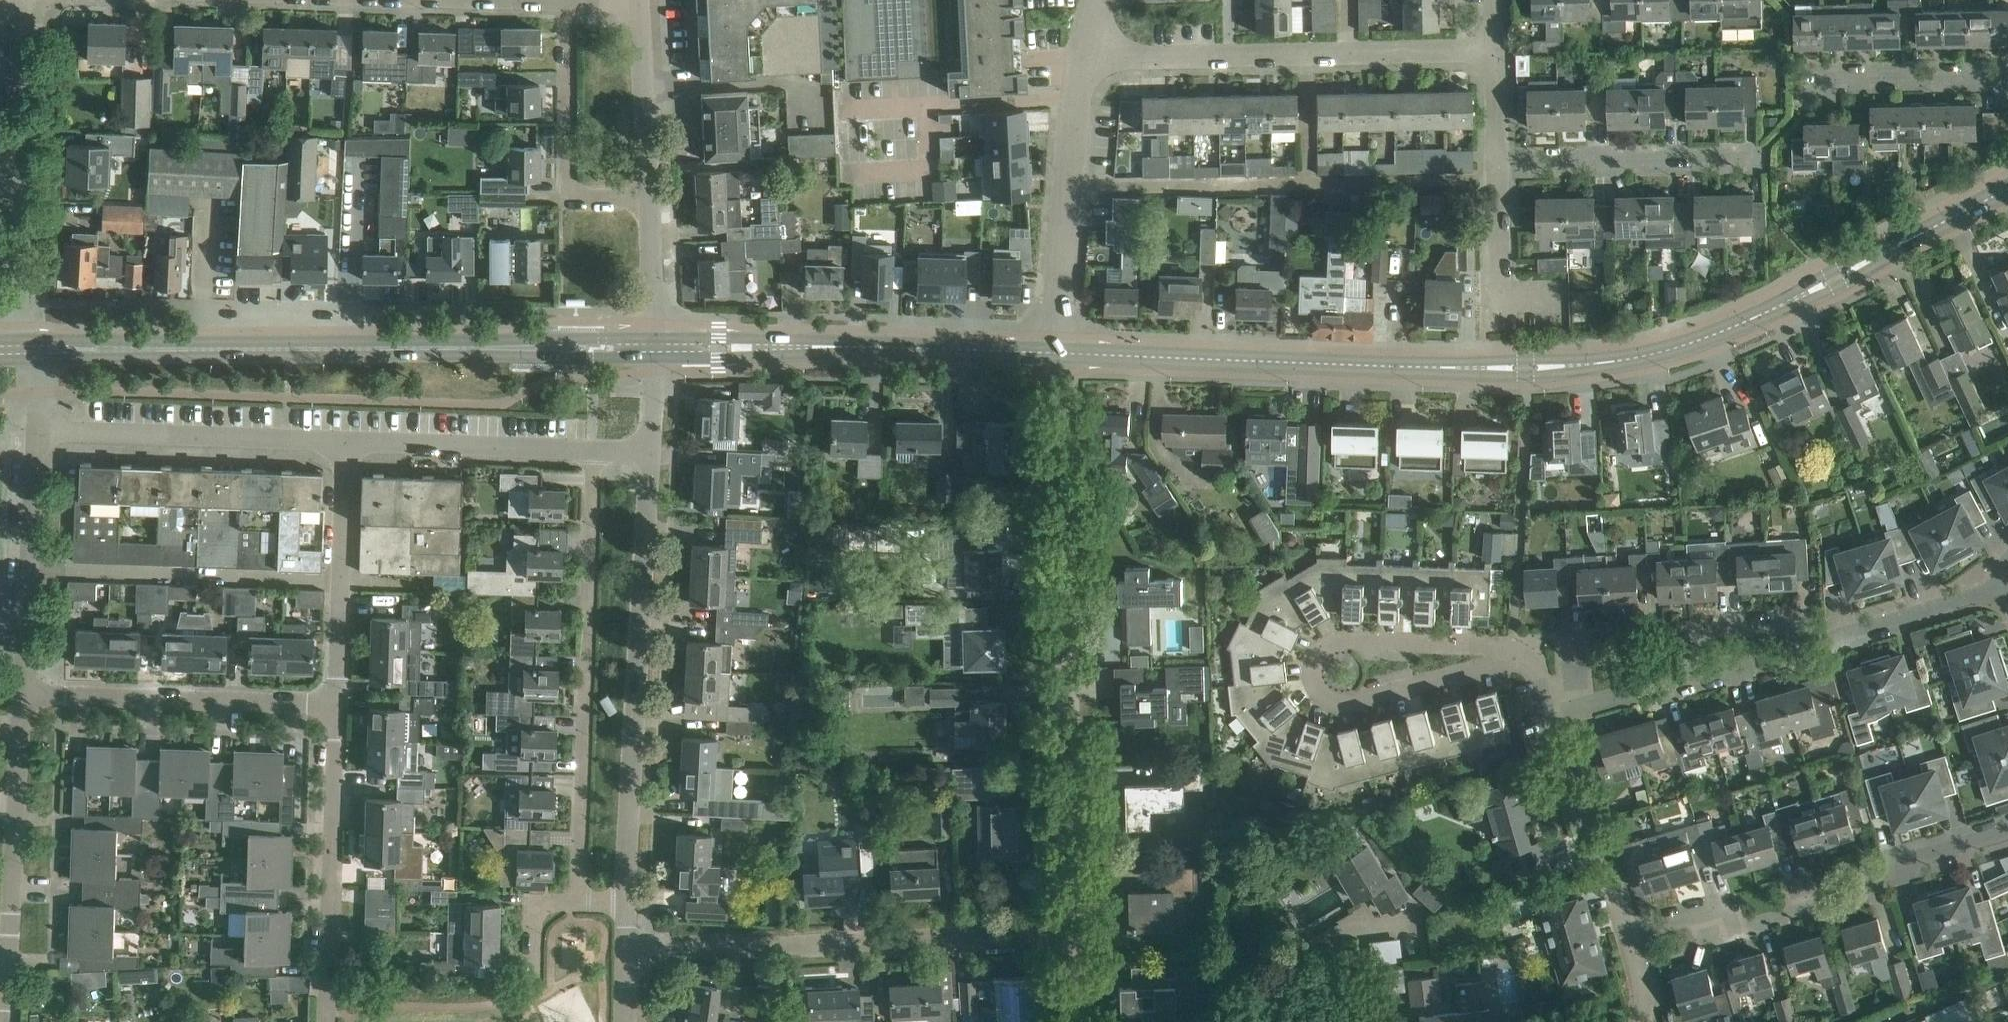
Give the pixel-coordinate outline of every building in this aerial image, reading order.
[(818,0),(696,0),(700,77),(820,70),(821,82),(833,81),(832,70),(822,70),(818,0)] [(845,79),(845,80),(946,74),(947,92),(1017,88),(1017,86),(1022,86),(1021,67),(1016,67),(1014,30),(1019,30),(1018,11),(1013,11),(1012,0),(1017,0),(841,0),(845,79)] [(1547,17),(1548,40),(1534,40),(1535,53),(1564,53),(1563,16),(1563,0),(1535,0),(1536,17),(1547,17)] [(1603,21),(1602,0),(1563,0),(1563,16),(1590,16),(1590,21),(1603,21)] [(1642,14),(1642,0),(1602,0),(1603,21),(1617,20),(1616,15),(1642,14)] [(1682,18),(1682,0),(1642,0),(1642,14),(1669,14),(1670,19),(1682,18)] [(1682,18),(1696,18),(1696,13),(1722,12),(1722,0),(1682,0),(1682,18)] [(1722,12),(1722,28),(1763,27),(1762,0),(1722,0),(1722,12)] [(1910,32),(1909,0),(1889,0),(1889,11),(1873,12),(1874,45),(1876,45),(1876,48),(1888,47),(1888,45),(1901,45),(1900,32),(1910,32)] [(1438,28),(1437,1),(1403,2),(1403,29),(1438,28)] [(1312,4),(1313,30),(1328,30),(1336,30),(1335,3),(1312,4)] [(1359,3),(1360,30),(1369,29),(1368,15),(1382,15),(1382,3),(1359,3)] [(1290,31),(1290,4),(1255,5),(1256,32),(1290,31)] [(1996,9),(1970,10),(1970,43),(1973,43),(1973,46),(1984,45),(1984,43),(1997,43),(1996,9)] [(1997,43),(1999,43),(1999,45),(2007,45),(2007,9),(1996,9),(1997,43)] [(1934,44),(1945,44),(1945,10),(1919,11),(1919,45),(1923,45),(1923,47),(1934,46),(1934,44)] [(1970,43),(1970,10),(1945,10),(1945,44),(1948,44),(1948,46),(1958,46),(1958,44),(1970,43)] [(1848,46),(1848,12),(1822,13),(1823,46),(1825,46),(1825,49),(1836,48),(1836,46),(1848,46)] [(1873,12),(1848,12),(1848,46),(1851,46),(1851,48),(1861,48),(1861,46),(1874,45),(1873,12)] [(1797,47),(1823,46),(1822,13),(1796,13),(1797,47)] [(88,59),(124,60),(125,23),(89,22),(89,34),(84,33),(83,55),(88,55),(88,59)] [(201,84),(203,56),(205,25),(176,24),(175,44),(174,72),(187,73),(186,83),(201,84)] [(232,26),(205,25),(203,56),(201,84),(214,84),(220,91),(219,112),(227,113),(226,147),(242,148),(245,84),(229,84),(230,74),(231,46),(232,26)] [(286,66),(288,27),(264,26),(263,65),(250,64),(249,112),(262,113),(263,69),(275,69),(286,70),(286,66)] [(312,27),(288,27),(286,66),(286,70),(285,89),(299,90),(300,65),(310,66),(311,54),(312,27)] [(312,27),(311,54),(310,66),(310,76),(332,77),(331,94),(345,95),(347,67),(334,67),(335,28),(312,27)] [(459,27),(458,47),(458,51),(475,51),(475,42),(475,27),(459,27)] [(475,27),(475,42),(502,42),(503,52),(505,52),(505,57),(522,57),(522,54),(526,54),(526,53),(538,53),(538,28),(503,28),(503,27),(475,27)] [(407,81),(407,53),(395,52),(396,30),(364,29),(363,57),(363,73),(390,74),(390,80),(407,81)] [(419,53),(407,53),(407,81),(436,82),(436,61),(453,62),(454,32),(420,31),(419,53)] [(155,59),(153,94),(152,110),(168,110),(170,82),(169,82),(170,60),(155,59)] [(1637,82),(1637,88),(1638,124),(1666,124),(1666,112),(1677,112),(1677,81),(1676,69),(1662,69),(1657,75),(1657,82),(1637,82)] [(1716,71),(1716,86),(1717,123),(1745,122),(1745,110),(1758,110),(1757,70),(1716,71)] [(481,87),(481,73),(458,73),(458,86),(481,87)] [(121,123),(149,124),(150,78),(122,77),(121,123)] [(1691,81),(1677,81),(1677,112),(1690,111),(1690,123),(1717,123),(1716,86),(1691,86),(1691,81)] [(1586,89),(1557,89),(1558,126),(1587,125),(1586,113),(1598,113),(1597,83),(1585,83),(1586,89)] [(1612,83),(1597,83),(1598,113),(1610,113),(1610,125),(1638,124),(1637,88),(1612,88),(1612,83)] [(534,115),(534,112),(538,112),(538,109),(542,109),(542,94),(538,94),(538,84),(485,84),(485,95),(495,95),(495,112),(523,112),(523,115),(534,115)] [(1533,85),(1518,85),(1518,115),(1531,115),(1531,126),(1558,126),(1557,89),(1533,90),(1533,85)] [(1471,90),(1444,91),(1445,125),(1471,124),(1471,90)] [(701,93),(702,126),(759,123),(758,105),(748,105),(747,91),(701,93)] [(1394,126),(1420,125),(1419,91),(1393,92),(1394,126)] [(1445,125),(1444,91),(1419,91),(1420,125),(1445,125)] [(1368,92),(1343,93),(1343,127),(1368,126),(1368,92)] [(1394,126),(1393,92),(1368,92),(1368,126),(1394,126)] [(1296,93),(1269,94),(1270,128),(1297,128),(1296,93)] [(1343,93),(1316,93),(1317,127),(1343,127),(1343,93)] [(1244,94),(1218,95),(1219,129),(1245,129),(1244,94)] [(1269,94),(1244,94),(1245,129),(1270,128),(1269,94)] [(1193,95),(1167,96),(1168,130),(1194,130),(1193,95)] [(1193,95),(1194,130),(1219,129),(1218,95),(1193,95)] [(1168,130),(1167,96),(1141,96),(1142,131),(1159,130),(1159,137),(1168,137),(1168,130)] [(1962,104),(1950,104),(1951,138),(1977,137),(1976,103),(1972,103),(1972,101),(1962,101),(1962,104)] [(1899,105),(1900,148),(1900,139),(1924,138),(1924,104),(1920,104),(1920,102),(1910,102),(1910,105),(1899,105)] [(1924,138),(1951,138),(1950,104),(1946,104),(1946,102),(1935,102),(1935,104),(1924,104),(1924,138)] [(1873,105),(1873,148),(1900,148),(1899,105),(1873,105)] [(405,121),(405,113),(405,108),(391,108),(391,130),(405,131),(405,121)] [(1024,132),(1023,109),(978,112),(979,135),(984,135),(984,134),(1024,132)] [(1996,137),(1996,111),(1984,112),(1984,137),(1996,137)] [(2007,111),(1996,111),(1996,137),(2007,136),(2007,111)] [(405,113),(405,121),(413,121),(414,113),(405,113)] [(952,113),(938,114),(939,122),(952,121),(952,113)] [(1777,117),(1765,117),(1765,125),(1778,125),(1777,117)] [(333,131),(342,132),(343,122),(333,122),(333,131)] [(1833,158),(1833,124),(1831,125),(1830,122),(1819,122),(1819,125),(1806,125),(1807,137),(1792,137),(1793,169),(1794,169),(1794,168),(1808,167),(1819,167),(1819,159),(1833,158)] [(1859,122),(1833,122),(1834,156),(1834,173),(1867,173),(1866,134),(1859,134),(1859,122)] [(759,123),(702,126),(704,159),(749,157),(751,157),(750,142),(760,142),(759,123)] [(287,124),(286,133),(290,134),(300,134),(300,125),(287,124)] [(467,127),(467,143),(479,143),(479,127),(467,127)] [(86,132),(86,144),(69,143),(68,183),(85,183),(85,188),(104,189),(104,184),(108,184),(109,154),(135,155),(136,134),(86,132)] [(788,156),(835,154),(835,132),(788,134),(788,145),(788,155),(788,156)] [(984,134),(984,135),(985,153),(985,154),(1025,152),(1024,132),(984,134)] [(409,133),(369,134),(369,152),(381,153),(379,213),(378,252),(364,252),(363,279),(396,280),(396,252),(394,252),(394,236),(406,236),(409,133)] [(290,134),(288,160),(288,195),(316,197),(320,136),(300,134),(290,134)] [(342,142),(331,141),(330,149),(342,150),(342,142)] [(781,145),(777,149),(777,155),(788,155),(788,145),(781,145)] [(238,195),(238,159),(238,152),(150,146),(147,190),(238,195)] [(538,146),(515,146),(515,147),(499,146),(499,161),(515,161),(514,178),(502,178),(481,178),(481,192),(525,192),(527,192),(527,179),(543,179),(543,163),(538,163),(538,146)] [(940,149),(940,157),(954,156),(954,148),(940,149)] [(1194,148),(1168,149),(1168,152),(1169,176),(1195,175),(1195,167),(1194,148)] [(1420,171),(1420,148),(1395,149),(1395,163),(1395,171),(1420,171)] [(1446,171),(1446,150),(1446,148),(1420,148),(1420,171),(1446,171)] [(1368,149),(1343,150),(1344,172),(1369,172),(1369,163),(1368,163),(1368,149)] [(1446,150),(1446,171),(1472,170),(1472,149),(1446,150)] [(1343,150),(1318,150),(1318,173),(1344,172),(1343,150)] [(1220,175),(1246,174),(1246,166),(1246,151),(1220,152),(1220,167),(1220,175)] [(1026,172),(1025,152),(985,154),(985,153),(980,154),(981,175),(1026,172)] [(1143,176),(1169,176),(1168,152),(1142,152),(1143,176)] [(775,156),(751,157),(749,157),(749,170),(775,169),(775,156)] [(940,157),(941,165),(954,164),(954,156),(940,157)] [(283,251),(288,251),(288,237),(288,195),(288,160),(238,159),(238,195),(241,196),(238,248),(237,278),(282,278),(283,251)] [(1395,163),(1369,163),(1369,172),(1395,171),(1395,163)] [(1246,166),(1246,174),(1271,174),(1271,165),(1246,166)] [(1297,165),(1271,165),(1271,174),(1297,173),(1297,165)] [(1949,166),(1935,173),(1939,183),(1954,175),(1949,166)] [(1195,167),(1195,175),(1220,175),(1220,167),(1195,167)] [(696,172),(697,201),(740,198),(738,170),(724,171),(696,172)] [(981,175),(983,197),(1028,195),(1026,172),(981,175)] [(1886,190),(1901,189),(1900,178),(1885,179),(1886,190)] [(1901,189),(1916,188),(1916,178),(1900,178),(1901,189)] [(942,181),(932,182),(933,200),(943,200),(943,199),(942,181)] [(775,185),(763,185),(763,196),(775,195),(775,185)] [(525,206),(525,192),(481,192),(481,206),(525,206)] [(1469,197),(1459,192),(1454,202),(1464,207),(1469,197)] [(1726,245),(1726,231),(1725,194),(1697,195),(1698,207),(1686,207),(1687,246),(1726,245)] [(1753,194),(1725,194),(1726,231),(1753,230),(1753,235),(1766,235),(1766,206),(1753,206),(1753,194)] [(1196,213),(1211,213),(1211,196),(1197,196),(1177,195),(1177,212),(1196,213)] [(1423,195),(1423,211),(1448,211),(1448,195),(1423,195)] [(1647,247),(1687,246),(1686,207),(1674,207),(1674,195),(1646,196),(1647,233),(1647,247)] [(778,236),(777,196),(761,197),(761,222),(750,223),(751,237),(778,236)] [(1618,209),(1607,209),(1607,238),(1620,238),(1620,233),(1647,233),(1646,196),(1618,197),(1618,209)] [(1136,270),(1138,197),(1112,197),(1112,219),(1106,218),(1105,242),(1113,243),(1113,247),(1116,251),(1121,251),(1121,262),(1126,262),(1126,265),(1130,265),(1130,270),(1136,270)] [(1594,239),(1607,238),(1607,209),(1595,209),(1594,197),(1567,198),(1568,234),(1594,234),(1594,239)] [(740,198),(697,201),(698,228),(726,226),(741,225),(740,198)] [(1540,235),(1568,234),(1567,198),(1539,198),(1540,235)] [(104,203),(103,216),(143,218),(143,212),(144,205),(104,203)] [(1834,204),(1834,214),(1850,214),(1850,203),(1834,204)] [(1834,204),(1819,204),(1819,214),(1834,214),(1834,204)] [(778,210),(779,238),(780,251),(800,250),(799,236),(795,236),(794,210),(787,210),(778,210)] [(143,212),(143,218),(142,228),(156,229),(156,213),(143,212)] [(127,231),(142,231),(142,228),(143,218),(103,216),(103,229),(127,231)] [(1200,261),(1215,262),(1217,226),(1201,226),(1200,261)] [(1018,298),(1018,281),(1019,273),(1019,264),(1031,264),(1029,228),(1011,227),(1010,247),(994,247),(992,297),(1018,298)] [(1285,229),(1271,228),(1270,248),(1285,249),(1285,229)] [(64,262),(121,265),(122,254),(109,254),(109,244),(97,243),(97,233),(74,232),(73,242),(65,242),(64,262)] [(310,237),(288,237),(288,251),(292,251),(292,278),(311,279),(311,285),(325,285),(325,279),(326,279),(326,250),(324,250),(325,232),(310,232),(310,237)] [(1456,268),(1474,267),(1474,233),(1457,234),(1457,250),(1445,250),(1435,269),(1437,270),(1436,279),(1425,279),(1423,327),(1425,327),(1426,321),(1458,322),(1459,280),(1455,280),(1456,268)] [(852,275),(852,269),(863,270),(863,276),(862,292),(874,293),(874,294),(891,295),(891,285),(890,285),(891,243),(865,242),(866,234),(852,234),(851,275),(852,275)] [(1329,290),(1302,289),(1300,288),(1299,311),(1313,312),(1312,337),(1342,339),(1344,301),(1347,235),(1331,234),(1329,290)] [(157,253),(156,266),(155,286),(179,287),(180,269),(185,269),(186,236),(170,235),(169,254),(157,253)] [(460,277),(460,255),(459,255),(459,235),(442,235),(442,254),(427,255),(427,277),(460,277)] [(778,237),(722,240),(722,254),(724,254),(725,259),(700,260),(701,292),(727,290),(726,269),(746,268),(745,248),(752,247),(752,256),(779,255),(778,237)] [(538,277),(538,238),(515,238),(515,241),(510,241),(510,238),(489,238),(489,280),(510,280),(510,275),(515,275),(515,277),(538,277)] [(807,263),(806,279),(804,279),(803,289),(806,289),(805,292),(840,294),(841,265),(842,244),(828,244),(828,251),(807,250),(807,263)] [(1387,247),(1375,246),(1373,278),(1385,279),(1387,247)] [(940,298),(952,299),(952,297),(964,298),(964,281),(965,275),(978,276),(977,282),(979,282),(980,250),(964,249),(964,253),(942,252),(940,298)] [(917,274),(917,280),(916,296),(928,296),(928,298),(940,298),(942,252),(918,251),(917,260),(903,259),(902,279),(904,279),(904,273),(917,274)] [(126,265),(141,266),(141,256),(126,256),(126,265)] [(1539,258),(1539,271),(1569,270),(1568,257),(1539,258)] [(2007,269),(1994,275),(2000,288),(1996,290),(2002,303),(2006,301),(2007,304),(2007,260),(2004,262),(2007,269)] [(121,265),(64,262),(63,282),(95,283),(95,273),(121,275),(121,265)] [(1126,262),(1121,262),(1120,286),(1104,286),(1103,315),(1127,316),(1128,311),(1136,311),(1136,270),(1130,270),(1130,265),(1126,265),(1126,262)] [(141,266),(126,265),(125,285),(140,286),(141,266)] [(1269,316),(1269,292),(1283,292),(1284,271),(1254,270),(1254,265),(1242,265),(1238,268),(1238,286),(1236,286),(1235,315),(1269,316)] [(1199,304),(1200,275),(1166,274),(1165,286),(1159,285),(1158,312),(1192,313),(1193,303),(1199,304)] [(1977,349),(1994,341),(1965,280),(1954,286),(1957,292),(1935,303),(1948,332),(1952,330),(1960,347),(1961,349),(1974,343),(1977,349)] [(1672,310),(1676,310),(1688,310),(1687,287),(1671,288),(1672,310)] [(1690,304),(1696,303),(1699,303),(1698,288),(1689,288),(1690,304)] [(1345,302),(1344,301),(1342,339),(1371,340),(1373,297),(1345,296),(1345,302)] [(1908,359),(1913,371),(1921,367),(1931,387),(1949,379),(1939,357),(1928,362),(1907,316),(1877,330),(1894,365),(1908,359)] [(1864,399),(1881,391),(1856,340),(1827,353),(1837,375),(1834,377),(1842,395),(1858,387),(1864,399)] [(1942,358),(1974,427),(1993,418),(1960,349),(1942,358)] [(1799,367),(1783,374),(1764,383),(1779,416),(1800,406),(1806,418),(1829,407),(1832,405),(1817,373),(1805,378),(1799,367)] [(779,409),(779,382),(739,382),(739,396),(764,396),(764,408),(779,409)] [(1688,411),(1699,446),(1721,439),(1726,454),(1757,444),(1746,411),(1730,417),(1722,395),(1703,401),(1705,406),(1688,411)] [(697,434),(737,436),(738,410),(732,410),(733,399),(725,399),(725,398),(699,397),(697,434)] [(1852,403),(1838,410),(1855,446),(1870,440),(1852,403)] [(1832,405),(1829,407),(1835,418),(1840,416),(1838,410),(1835,404),(1832,405)] [(1616,423),(1619,451),(1642,448),(1644,462),(1672,460),(1667,418),(1653,419),(1652,407),(1620,410),(1621,422),(1616,423)] [(1126,470),(1127,462),(1132,462),(1148,485),(1141,490),(1159,516),(1179,503),(1145,453),(1121,452),(1122,433),(1129,434),(1130,412),(1099,411),(1098,433),(1105,433),(1104,452),(1103,452),(1102,470),(1126,470)] [(1250,417),(1250,432),(1245,432),(1245,444),(1249,444),(1249,461),(1250,461),(1250,460),(1270,461),(1271,446),(1301,447),(1299,495),(1300,495),(1317,495),(1317,496),(1320,422),(1319,422),(1319,423),(1302,423),(1302,422),(1302,425),(1288,425),(1288,418),(1287,418),(1287,419),(1266,418),(1266,413),(1254,413),(1254,418),(1251,417),(1250,417)] [(1165,414),(1165,437),(1168,437),(1168,443),(1174,443),(1174,448),(1180,454),(1187,458),(1205,460),(1205,473),(1225,473),(1226,472),(1232,471),(1233,450),(1231,450),(1232,443),(1226,443),(1227,416),(1165,414)] [(859,476),(881,477),(882,453),(864,452),(865,419),(832,418),(831,437),(825,436),(825,450),(831,450),(831,452),(859,453),(859,476)] [(1549,431),(1544,431),(1545,459),(1569,458),(1569,472),(1597,471),(1596,429),(1581,429),(1581,418),(1549,419),(1549,431)] [(897,420),(896,449),(939,450),(940,421),(897,420)] [(983,433),(983,437),(986,437),(987,468),(1018,467),(1016,420),(985,421),(986,432),(983,433)] [(1379,423),(1337,421),(1335,465),(1378,466),(1379,423)] [(970,423),(958,423),(957,470),(969,470),(970,423)] [(1444,425),(1402,424),(1400,467),(1442,468),(1444,425)] [(1445,425),(1445,433),(1455,434),(1455,426),(1445,425)] [(1466,474),(1466,469),(1507,471),(1509,427),(1467,426),(1466,452),(1455,451),(1454,474),(1466,474)] [(696,463),(694,503),(704,504),(704,505),(708,505),(708,504),(724,504),(724,502),(741,503),(741,473),(761,474),(761,464),(761,451),(727,450),(726,464),(696,463)] [(761,451),(761,464),(775,465),(776,452),(761,451)] [(116,541),(119,465),(80,463),(79,498),(75,498),(73,560),(116,562),(116,541)] [(157,542),(160,466),(119,465),(116,541),(157,542)] [(196,565),(200,468),(160,466),(157,542),(156,563),(196,565)] [(237,566),(240,469),(200,468),(196,565),(237,566)] [(1990,478),(1986,471),(1972,478),(1985,502),(1997,495),(2007,515),(2007,468),(1990,478)] [(278,567),(280,470),(240,469),(237,566),(278,567)] [(278,567),(322,569),(324,507),(321,507),(322,492),(323,492),(323,474),(322,474),(322,472),(280,470),(278,567)] [(500,472),(500,489),(515,489),(514,515),(564,517),(564,490),(542,489),(542,474),(517,473),(517,472),(500,472)] [(938,500),(954,500),(954,472),(938,472),(938,500)] [(410,548),(412,475),(362,473),(360,546),(410,548)] [(444,476),(412,475),(410,548),(410,550),(409,572),(459,574),(461,524),(462,477),(461,477),(462,473),(445,473),(444,476)] [(1960,504),(1938,516),(1960,558),(1972,551),(1970,547),(1981,541),(1970,520),(1983,513),(1970,490),(1957,497),(1960,504)] [(1390,493),(1389,506),(1399,506),(1400,493),(1390,493)] [(1607,496),(1608,508),(1622,507),(1622,495),(1607,496)] [(790,508),(789,516),(805,517),(806,509),(790,508)] [(1515,528),(1516,512),(1504,511),(1503,527),(1515,528)] [(1282,536),(1268,512),(1253,521),(1268,545),(1282,536)] [(1915,527),(1912,521),(1900,527),(1910,552),(1923,545),(1934,566),(1946,560),(1948,564),(1960,558),(1938,516),(1915,527)] [(726,517),(724,546),(736,547),(737,540),(753,541),(761,541),(762,529),(762,518),(754,518),(726,517)] [(1202,534),(1193,522),(1179,531),(1188,543),(1202,534)] [(1900,527),(1887,531),(1889,538),(1864,545),(1878,591),(1891,587),(1890,583),(1902,579),(1895,556),(1910,552),(1900,527)] [(1485,557),(1500,558),(1502,532),(1487,531),(1485,557)] [(512,571),(468,570),(468,591),(512,593),(538,593),(539,576),(561,576),(562,550),(540,549),(540,532),(514,532),(514,548),(512,548),(512,571)] [(950,549),(945,549),(946,587),(966,586),(966,595),(988,594),(988,585),(1000,584),(999,548),(985,549),(985,533),(965,534),(950,534),(950,549)] [(1298,542),(1298,541),(1298,540),(1298,539),(1298,538),(1297,537),(1296,536),(1294,535),(1293,535),(1292,535),(1291,535),(1290,535),(1289,536),(1288,537),(1287,538),(1287,539),(1287,540),(1286,541),(1287,542),(1287,543),(1287,544),(1288,545),(1289,545),(1290,546),(1291,547),(1292,547),(1293,547),(1294,546),(1296,545),(1297,545),(1298,544),(1298,543),(1298,542)] [(1807,537),(1768,540),(1770,587),(1798,585),(1797,573),(1809,572),(1807,537)] [(1728,542),(1730,577),(1741,576),(1742,589),(1770,587),(1768,540),(1728,542)] [(156,563),(157,542),(116,541),(116,562),(156,563)] [(1715,556),(1689,558),(1691,600),(1708,599),(1707,596),(1718,595),(1717,578),(1730,577),(1728,542),(1714,543),(1715,556)] [(692,544),(691,573),(727,575),(735,575),(736,547),(724,546),(692,544)] [(1878,591),(1864,545),(1840,553),(1838,546),(1827,549),(1828,576),(1844,571),(1851,594),(1864,591),(1865,595),(1878,591)] [(410,550),(410,548),(360,546),(360,570),(409,572),(410,550)] [(1691,600),(1689,558),(1661,560),(1661,551),(1648,552),(1650,586),(1661,585),(1662,599),(1676,598),(1676,601),(1691,600)] [(1206,552),(1196,553),(1196,564),(1206,564),(1206,552)] [(1650,586),(1648,552),(1630,554),(1631,566),(1618,567),(1617,554),(1608,554),(1611,603),(1627,601),(1627,604),(1639,604),(1638,587),(1650,586)] [(1568,556),(1570,584),(1581,583),(1583,607),(1594,606),(1594,604),(1611,603),(1608,554),(1599,555),(1600,567),(1586,568),(1585,555),(1568,556)] [(1557,585),(1570,584),(1568,556),(1554,557),(1555,567),(1528,568),(1530,602),(1558,601),(1557,585)] [(1328,609),(1345,610),(1347,563),(1347,557),(1317,557),(1317,561),(1288,579),(1311,619),(1314,624),(1331,614),(1328,609)] [(1377,564),(1347,563),(1345,610),(1345,616),(1364,617),(1364,611),(1381,611),(1383,565),(1383,558),(1377,558),(1377,564)] [(1413,565),(1383,565),(1381,611),(1381,617),(1400,618),(1401,612),(1417,612),(1419,566),(1420,559),(1413,559),(1413,565)] [(1456,567),(1456,561),(1450,560),(1449,567),(1419,566),(1417,612),(1417,618),(1436,619),(1437,613),(1453,613),(1456,567)] [(1486,568),(1456,567),(1453,613),(1453,619),(1473,620),(1473,614),(1490,615),(1491,588),(1503,588),(1503,568),(1492,568),(1492,562),(1486,562),(1486,568)] [(1127,568),(1127,581),(1120,581),(1120,604),(1128,603),(1129,643),(1151,643),(1150,601),(1183,601),(1182,578),(1150,579),(1150,568),(1127,568)] [(691,573),(689,602),(717,603),(716,622),(749,624),(757,625),(760,625),(768,625),(769,614),(761,614),(736,612),(737,592),(734,592),(735,575),(727,575),(691,573)] [(1246,624),(1288,645),(1293,647),(1302,630),(1297,627),(1311,619),(1288,579),(1285,573),(1259,589),(1261,593),(1246,624)] [(790,578),(789,589),(802,590),(803,579),(790,578)] [(96,598),(96,581),(68,580),(68,597),(96,598)] [(152,611),(153,583),(137,583),(136,611),(138,611),(152,611)] [(152,611),(168,612),(169,584),(153,583),(152,611)] [(240,603),(241,586),(223,586),(223,603),(239,603),(240,603)] [(239,603),(237,639),(250,640),(249,669),(250,669),(250,665),(280,666),(281,635),(264,635),(265,614),(255,614),(256,587),(241,586),(240,603),(239,603)] [(296,605),(324,607),(324,590),(297,589),(296,605)] [(538,593),(512,593),(511,608),(526,609),(526,632),(511,631),(511,653),(536,653),(537,636),(560,636),(560,609),(538,609),(538,593)] [(457,607),(458,595),(441,595),(440,606),(457,607)] [(377,618),(376,648),(406,649),(407,619),(431,620),(432,604),(403,603),(402,618),(372,617),(372,618),(377,618)] [(901,603),(883,603),(883,616),(901,615),(901,603)] [(995,632),(995,628),(975,628),(975,626),(966,626),(965,605),(905,604),(905,623),(915,623),(915,622),(920,622),(920,633),(929,633),(929,634),(950,633),(950,644),(965,643),(966,666),(1002,665),(1001,631),(1000,631),(1000,632),(995,632)] [(138,611),(137,621),(151,622),(152,611),(138,611)] [(186,668),(187,667),(192,667),(192,663),(194,611),(182,611),(178,631),(163,631),(162,666),(171,666),(172,668),(173,669),(174,670),(176,670),(177,671),(179,671),(180,671),(182,671),(183,670),(185,669),(186,668)] [(226,633),(212,632),(209,612),(194,611),(192,663),(224,664),(224,668),(225,668),(226,633)] [(1231,650),(1235,684),(1282,679),(1288,679),(1286,659),(1280,660),(1288,645),(1246,624),(1240,621),(1227,648),(1231,650)] [(687,640),(686,669),(720,671),(731,671),(732,645),(734,645),(735,636),(749,637),(757,637),(757,625),(749,624),(716,622),(715,642),(687,640)] [(106,664),(107,630),(77,629),(76,663),(106,664)] [(107,630),(106,664),(138,665),(139,631),(107,630)] [(1965,631),(1936,640),(1944,664),(1954,660),(1959,676),(2004,661),(2000,648),(1996,650),(1992,637),(1969,644),(1965,631)] [(281,635),(280,666),(311,667),(311,671),(312,671),(313,636),(281,635)] [(406,649),(376,648),(375,679),(370,678),(370,680),(400,681),(400,695),(428,696),(429,680),(405,679),(406,649)] [(511,653),(510,668),(512,668),(511,690),(487,689),(486,712),(497,712),(534,713),(535,696),(558,696),(558,669),(536,669),(536,653),(511,653)] [(1889,654),(1876,658),(1890,704),(1905,699),(1908,709),(1932,702),(1923,673),(1910,677),(1903,654),(1890,658),(1889,654)] [(1890,704),(1876,658),(1863,661),(1864,666),(1852,669),(1864,710),(1850,714),(1859,743),(1874,739),(1868,721),(1877,718),(1874,708),(1890,704)] [(1959,676),(1963,691),(1953,694),(1961,718),(1989,709),(1985,695),(2007,688),(2004,676),(2007,674),(2004,661),(1959,676)] [(1205,690),(1204,664),(1167,665),(1168,686),(1137,687),(1137,682),(1122,683),(1124,720),(1138,719),(1138,722),(1157,722),(1157,714),(1169,713),(1169,698),(1181,698),(1181,691),(1205,690)] [(686,669),(684,697),(686,698),(717,699),(716,719),(727,719),(745,720),(752,721),(760,721),(769,722),(770,710),(763,702),(751,701),(750,707),(744,706),(729,706),(731,671),(720,671),(686,669)] [(1785,692),(1795,726),(1809,722),(1812,733),(1836,726),(1830,705),(1841,702),(1834,678),(1785,692)] [(1237,713),(1258,740),(1296,711),(1300,707),(1288,692),(1284,696),(1282,679),(1235,684),(1229,684),(1232,714),(1237,713)] [(927,700),(926,683),(907,684),(908,701),(927,700)] [(931,689),(931,703),(957,702),(957,688),(931,689)] [(1497,689),(1478,694),(1480,700),(1464,704),(1475,750),(1476,756),(1482,754),(1481,748),(1511,740),(1499,695),(1497,689)] [(1762,707),(1749,711),(1760,749),(1783,742),(1780,730),(1795,726),(1785,692),(1759,699),(1762,707)] [(428,711),(428,696),(400,695),(399,708),(369,707),(369,709),(374,709),(373,738),(402,740),(402,738),(403,711),(428,711)] [(1446,757),(1475,750),(1464,704),(1463,698),(1443,703),(1445,709),(1429,713),(1440,759),(1441,765),(1447,763),(1446,757)] [(955,749),(989,748),(989,742),(993,742),(993,743),(998,743),(998,742),(1004,742),(1004,740),(1003,740),(1002,716),(1000,716),(999,703),(1003,703),(1003,702),(971,702),(971,704),(973,704),(973,709),(954,710),(955,749)] [(1411,766),(1440,759),(1429,713),(1428,707),(1409,712),(1410,718),(1394,723),(1405,768),(1406,774),(1412,772),(1411,766)] [(1760,749),(1749,711),(1735,714),(1733,707),(1708,714),(1718,748),(1731,745),(1735,756),(1760,749)] [(1276,764),(1309,775),(1325,731),(1326,725),(1308,719),(1306,724),(1296,711),(1258,740),(1254,744),(1273,767),(1276,764)] [(496,728),(508,728),(522,729),(521,751),(496,750),(495,767),(532,768),(533,756),(556,756),(556,729),(534,729),(534,713),(497,712),(496,728)] [(790,713),(790,723),(796,723),(800,723),(800,713),(797,713),(790,713)] [(1703,753),(1718,748),(1708,714),(1683,721),(1685,727),(1671,731),(1680,761),(1683,771),(1706,764),(1703,753)] [(2007,753),(2007,725),(1996,729),(1991,716),(1963,725),(1970,748),(1981,745),(1985,760),(2007,753)] [(1370,777),(1371,783),(1377,781),(1376,776),(1405,768),(1394,723),(1393,717),(1374,722),(1375,728),(1359,732),(1370,777)] [(727,719),(726,732),(744,733),(752,733),(752,721),(745,720),(727,719)] [(1655,719),(1628,727),(1638,759),(1652,755),(1655,768),(1680,761),(1671,731),(1660,734),(1655,719)] [(1337,786),(1370,777),(1359,732),(1358,726),(1339,731),(1340,736),(1325,731),(1309,775),(1307,781),(1335,790),(1337,786)] [(1625,763),(1638,759),(1628,727),(1601,735),(1606,750),(1594,753),(1604,784),(1623,778),(1629,776),(1625,763)] [(681,765),(715,767),(715,766),(716,738),(682,736),(681,765)] [(397,771),(397,785),(424,786),(425,769),(416,768),(417,739),(402,738),(402,740),(373,738),(368,738),(367,770),(397,771)] [(436,741),(436,757),(461,758),(461,742),(436,741)] [(72,814),(85,815),(87,814),(88,788),(110,789),(112,749),(87,748),(86,757),(74,756),(72,814)] [(133,790),(132,815),(144,816),(146,816),(148,759),(136,758),(137,749),(112,749),(110,789),(133,790)] [(163,791),(185,792),(185,751),(160,750),(160,759),(148,759),(146,816),(161,817),(163,791)] [(185,751),(185,792),(207,793),(206,818),(209,818),(220,819),(222,761),(210,761),(210,752),(185,751)] [(234,819),(234,818),(235,793),(257,794),(259,753),(234,753),(233,761),(222,761),(220,819),(222,819),(234,819)] [(280,795),(279,820),(281,821),(294,822),(296,764),(283,763),(284,754),(259,753),(257,794),(280,795)] [(1985,760),(1990,776),(1980,779),(1988,803),(2007,796),(2007,753),(1985,760)] [(1909,777),(1923,823),(1936,819),(1935,815),(1947,811),(1940,788),(1954,784),(1945,755),(1922,762),(1925,773),(1909,777)] [(1202,764),(1164,765),(1164,784),(1125,785),(1126,826),(1147,826),(1147,811),(1149,811),(1149,808),(1182,807),(1181,788),(1202,788),(1202,764)] [(715,767),(681,765),(679,793),(710,795),(709,802),(708,802),(708,803),(722,804),(722,815),(747,816),(748,804),(731,803),(733,767),(715,766),(715,767)] [(1889,803),(1896,826),(1909,822),(1910,827),(1923,823),(1909,777),(1894,782),(1891,771),(1867,778),(1876,807),(1889,803)] [(505,826),(511,827),(530,827),(531,816),(554,816),(554,789),(532,789),(532,773),(506,772),(505,798),(519,798),(519,812),(506,811),(505,826)] [(987,805),(978,805),(978,828),(991,827),(992,855),(1027,854),(1027,836),(1025,836),(1024,806),(1026,806),(1026,804),(1024,804),(1011,805),(1010,777),(989,778),(986,778),(987,805)] [(1493,838),(1498,836),(1503,853),(1519,849),(1525,872),(1549,865),(1542,841),(1530,845),(1522,819),(1532,816),(1522,782),(1458,800),(1464,819),(1482,814),(1481,808),(1488,806),(1492,821),(1497,819),(1501,832),(1492,834),(1493,838)] [(424,786),(397,785),(396,799),(367,798),(367,799),(371,799),(370,829),(413,831),(414,802),(424,802),(424,786)] [(1694,796),(1690,797),(1691,802),(1705,798),(1707,795),(1708,794),(1697,788),(1694,796)] [(1854,788),(1816,799),(1829,842),(1855,835),(1852,826),(1851,823),(1863,820),(1862,815),(1859,804),(1854,788)] [(930,798),(930,833),(951,833),(950,797),(930,798)] [(1799,803),(1777,809),(1786,838),(1798,835),(1802,850),(1814,847),(1815,851),(1827,847),(1826,843),(1829,842),(1816,799),(1799,803)] [(1282,801),(1277,817),(1290,821),(1295,806),(1282,801)] [(1996,806),(1999,814),(2007,811),(2007,802),(1996,806)] [(1393,815),(1390,803),(1377,807),(1380,819),(1393,815)] [(1674,829),(1659,833),(1673,882),(1699,874),(1697,867),(1692,849),(1704,846),(1697,823),(1696,818),(1693,809),(1670,816),(1674,829)] [(1767,826),(1742,833),(1751,865),(1778,857),(1774,842),(1786,838),(1777,809),(1763,813),(1767,826)] [(76,826),(75,852),(117,853),(118,830),(143,831),(144,816),(132,815),(87,814),(85,815),(84,827),(76,826)] [(746,829),(747,816),(722,815),(721,827),(746,829)] [(220,819),(209,818),(209,828),(222,828),(222,819),(220,819)] [(249,835),(248,858),(289,859),(289,834),(281,833),(281,821),(279,820),(234,818),(234,819),(222,819),(222,828),(222,834),(249,835)] [(1709,819),(1697,823),(1704,846),(1706,853),(1718,850),(1721,860),(1725,873),(1751,865),(1742,833),(1729,837),(1725,823),(1714,827),(1711,818),(1709,819)] [(505,826),(503,826),(502,883),(500,883),(500,884),(529,885),(529,891),(545,892),(545,876),(552,876),(552,874),(554,875),(554,860),(552,860),(553,849),(530,849),(530,827),(511,827),(505,826)] [(397,888),(432,889),(441,889),(442,874),(422,874),(422,861),(412,860),(413,831),(370,829),(366,829),(365,861),(395,862),(394,888),(397,888)] [(676,860),(710,862),(711,834),(677,832),(676,860)] [(1659,833),(1621,844),(1622,848),(1628,868),(1640,864),(1645,882),(1647,889),(1673,882),(1659,833)] [(1406,895),(1393,874),(1386,878),(1367,845),(1351,854),(1339,834),(1315,848),(1327,869),(1334,865),(1354,899),(1370,889),(1382,909),(1406,895)] [(803,855),(804,872),(806,902),(842,900),(841,884),(856,883),(853,838),(838,839),(839,858),(831,859),(831,854),(803,855)] [(861,873),(873,872),(871,846),(859,847),(861,873)] [(940,894),(937,846),(888,849),(891,897),(940,894)] [(83,878),(82,891),(141,893),(142,877),(116,876),(117,853),(75,852),(74,878),(83,878)] [(221,886),(221,896),(279,897),(279,885),(288,885),(289,859),(248,858),(247,882),(221,881),(221,886)] [(710,863),(710,862),(676,860),(674,889),(697,891),(697,901),(687,901),(686,915),(727,917),(727,903),(716,902),(717,892),(718,892),(719,863),(710,863)] [(1193,866),(1165,867),(1165,889),(1128,890),(1129,907),(1126,907),(1126,926),(1132,926),(1132,933),(1149,932),(1149,929),(1172,928),(1171,896),(1194,896),(1193,866)] [(787,877),(787,867),(777,867),(777,874),(780,877),(787,877)] [(1986,881),(1993,895),(2007,888),(2007,871),(1986,881)] [(1443,900),(1422,881),(1413,892),(1434,911),(1443,900)] [(206,895),(221,896),(221,886),(207,885),(206,895)] [(1956,886),(1942,889),(1956,935),(1971,931),(1974,941),(1982,939),(1987,956),(2005,951),(1991,905),(1976,909),(1969,886),(1957,890),(1956,886)] [(397,888),(394,888),(371,887),(370,901),(397,902),(397,888)] [(457,889),(441,889),(432,889),(431,902),(457,902),(457,889)] [(1941,940),(1956,935),(1942,889),(1929,893),(1931,898),(1918,901),(1925,924),(1911,928),(1920,957),(1944,950),(1941,940)] [(1605,970),(1600,954),(1599,954),(1599,955),(1598,955),(1581,898),(1569,902),(1566,890),(1535,899),(1539,912),(1535,913),(1541,932),(1544,931),(1546,934),(1548,934),(1552,949),(1562,946),(1567,964),(1559,966),(1563,982),(1605,970)] [(72,929),(114,930),(115,907),(140,908),(141,893),(82,891),(82,903),(73,903),(72,929)] [(227,934),(245,935),(286,936),(287,910),(278,910),(279,897),(221,896),(206,895),(206,905),(220,906),(220,911),(228,911),(227,934)] [(397,916),(397,902),(370,901),(370,915),(397,916)] [(466,903),(465,931),(499,932),(500,904),(466,903)] [(771,908),(770,920),(780,921),(780,909),(771,908)] [(1416,911),(1379,912),(1380,936),(1417,935),(1416,911)] [(396,931),(397,916),(370,915),(369,930),(396,931)] [(1888,965),(1890,964),(1877,918),(1845,927),(1854,960),(1870,955),(1875,973),(1884,980),(1892,977),(1888,965)] [(133,968),(138,967),(138,954),(113,953),(114,930),(72,929),(71,955),(80,955),(80,970),(119,968),(133,968)] [(396,931),(369,930),(369,944),(396,945),(396,931)] [(465,931),(448,930),(447,961),(421,960),(420,973),(455,974),(455,962),(466,962),(466,960),(498,961),(499,932),(465,931)] [(1826,987),(1834,985),(1842,1014),(1856,1010),(1840,955),(1828,959),(1821,934),(1786,944),(1794,971),(1816,964),(1823,985),(1826,987)] [(286,936),(245,935),(244,957),(232,957),(233,947),(211,946),(211,962),(231,963),(230,973),(271,975),(276,975),(276,962),(285,962),(286,936)] [(1763,951),(1729,961),(1734,977),(1735,976),(1740,993),(1753,989),(1772,983),(1771,981),(1772,981),(1763,951)] [(1911,991),(1902,961),(1890,964),(1888,965),(1892,977),(1897,995),(1911,991)] [(1185,1018),(1175,1018),(1174,995),(1196,994),(1195,964),(1175,965),(1175,976),(1165,976),(1165,965),(1131,966),(1131,967),(1140,967),(1140,986),(1119,987),(1120,1012),(1124,1012),(1124,1021),(1185,1021),(1185,1018)] [(210,966),(212,987),(229,986),(228,965),(210,966)] [(120,982),(134,981),(133,968),(119,968),(120,982)] [(1675,977),(1686,1015),(1717,1006),(1706,968),(1675,977)] [(712,971),(695,972),(689,1016),(685,1016),(684,1021),(743,1021),(743,1020),(723,1017),(723,1020),(715,1019),(719,985),(710,984),(712,971)] [(270,989),(309,990),(310,976),(276,975),(271,975),(270,989)] [(1412,1005),(1440,1001),(1437,976),(1408,979),(1412,1005)] [(1418,1016),(1419,1021),(1498,1021),(1497,1010),(1489,1011),(1489,1007),(1485,1008),(1481,980),(1455,983),(1458,1011),(1432,1014),(1418,1016)] [(962,1010),(1005,1007),(1005,1021),(1033,1021),(1031,982),(974,985),(974,981),(960,981),(962,1010)] [(929,1019),(930,1020),(931,1021),(953,1021),(952,990),(939,990),(939,983),(890,985),(892,1020),(929,1019)] [(793,997),(793,998),(795,1021),(812,1021),(812,1016),(816,1016),(853,1014),(857,1014),(857,1021),(874,1021),(873,994),(857,994),(857,987),(842,988),(842,985),(805,986),(806,996),(793,997)] [(1789,998),(1776,1001),(1782,1021),(1796,1021),(1789,998)]
